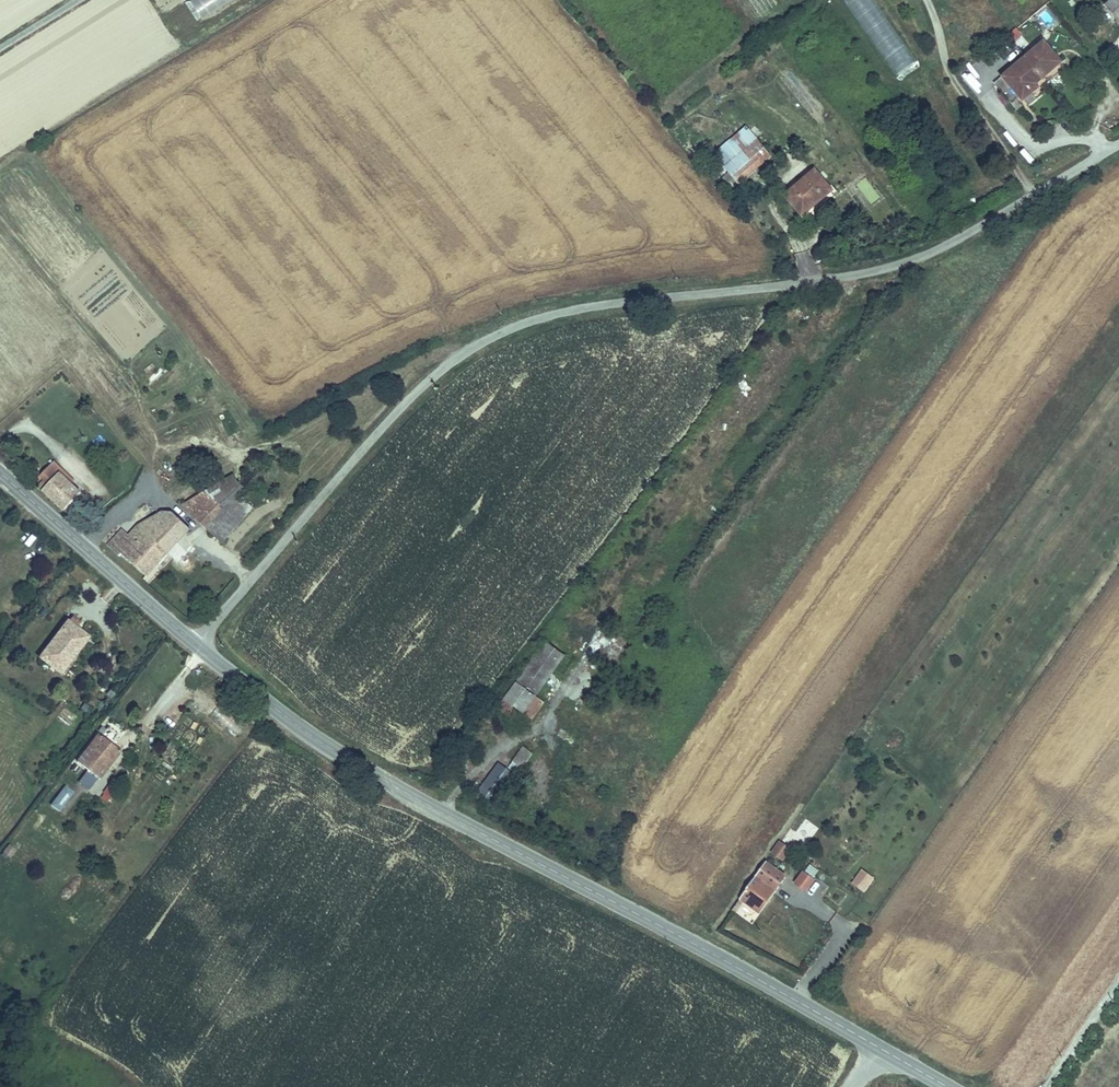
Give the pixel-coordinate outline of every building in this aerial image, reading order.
[(228,0),(191,0),(200,16),(228,0)] [(911,65),(874,0),(846,0),(890,77),(911,65)] [(1105,6),(1118,23),(1118,0),(1113,0),(1105,6)] [(1050,26),(1062,19),(1053,5),(1041,12),(1050,26)] [(1065,67),(1044,42),(1004,76),(1027,104),(1045,89),(1042,86),(1065,67)] [(972,90),(978,85),(968,72),(962,77),(972,90)] [(711,154),(723,170),(755,143),(743,129),(711,154)] [(768,160),(755,143),(723,170),(736,186),(768,160)] [(817,170),(785,196),(803,217),(834,190),(817,170)] [(61,466),(45,483),(68,504),(83,487),(61,466)] [(210,484),(192,492),(180,505),(180,508),(181,511),(213,543),(245,509),(234,499),(244,488),(231,476),(226,478),(210,484)] [(137,539),(157,522),(170,511),(140,521),(129,531),(137,539)] [(157,522),(175,539),(186,527),(170,511),(157,522)] [(123,525),(102,543),(118,559),(122,555),(142,575),(175,539),(157,522),(137,539),(129,531),(123,525)] [(83,640),(62,624),(35,660),(57,676),(83,640)] [(591,647),(600,632),(593,628),(585,643),(591,647)] [(528,710),(541,692),(537,689),(553,667),(534,653),(497,703),(505,709),(513,698),(528,710)] [(546,695),(541,692),(528,710),(532,713),(546,695)] [(119,751),(95,734),(73,763),(97,781),(119,751)] [(520,773),(531,751),(520,746),(509,768),(520,773)] [(495,762),(476,791),(496,803),(514,773),(495,762)] [(108,784),(99,796),(108,803),(117,792),(108,784)] [(65,785),(49,805),(59,812),(74,792),(65,785)] [(810,839),(818,827),(805,819),(797,831),(810,839)] [(794,847),(784,840),(776,852),(786,859),(794,847)] [(2,853),(10,858),(16,850),(8,844),(2,853)] [(770,861),(756,881),(772,893),(786,874),(770,861)] [(861,868),(849,884),(862,894),(874,878),(861,868)] [(810,890),(818,879),(807,871),(799,882),(810,890)] [(772,893),(756,881),(742,900),(759,912),(772,893)]
